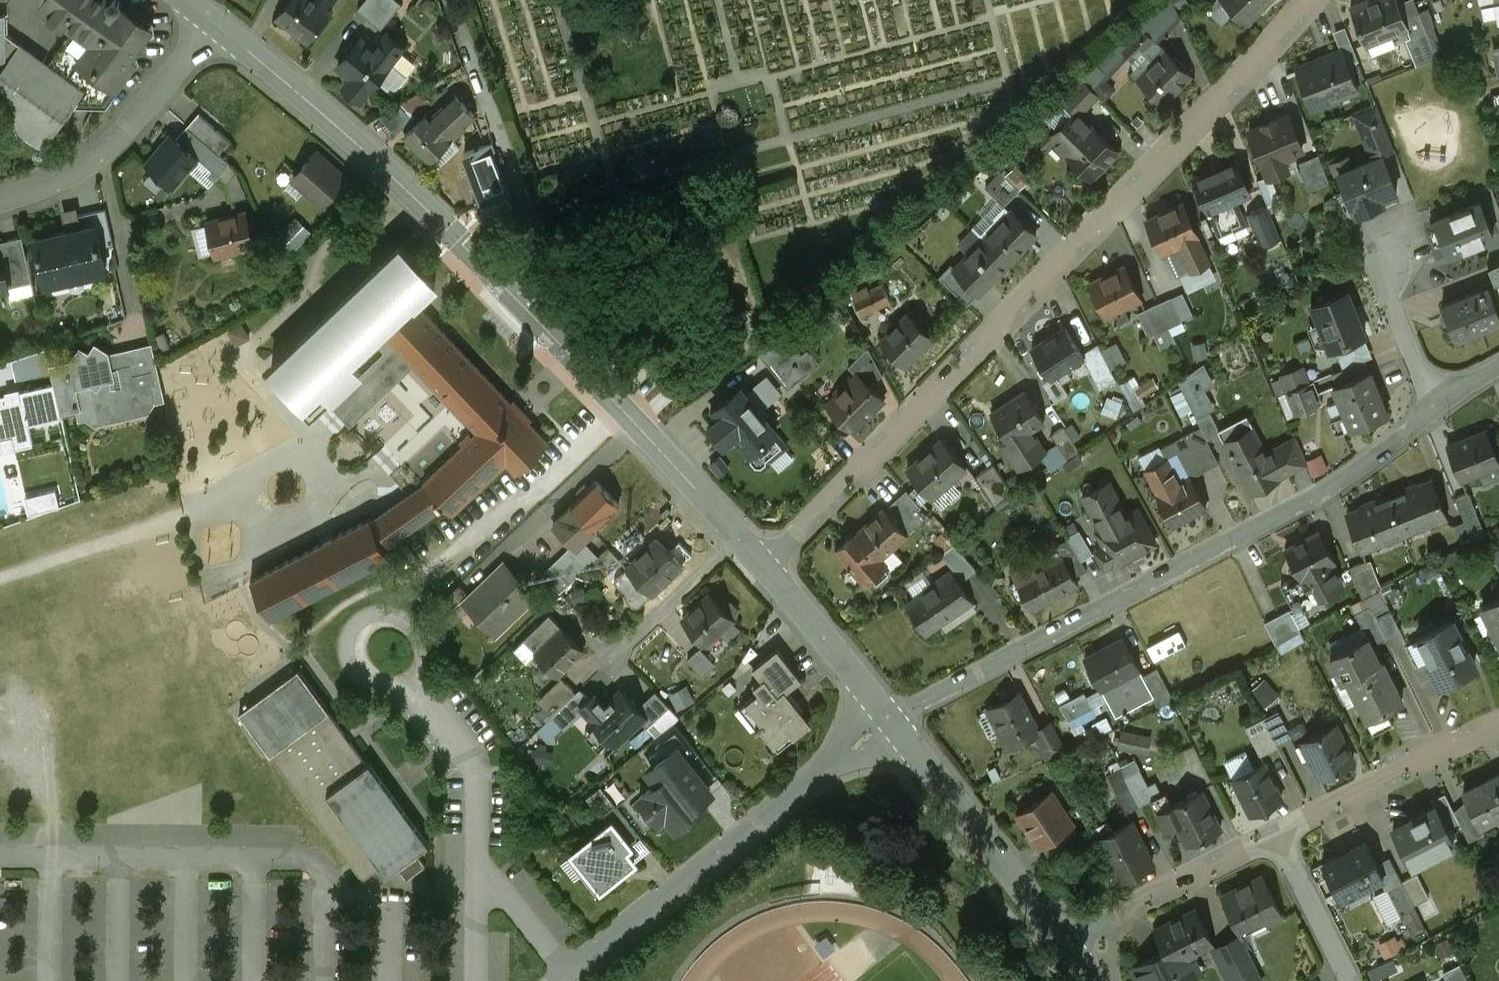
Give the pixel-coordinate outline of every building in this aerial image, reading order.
[(108,0),(51,0),(46,6),(52,11),(49,15),(63,25),(66,21),(75,28),(94,41),(95,42),(119,8),(120,6),(121,3),(120,1),(119,0),(110,0),(109,1),(108,0)] [(277,17),(309,41),(331,12),(328,10),(315,0),(290,0),(277,17)] [(328,10),(335,0),(315,0),(328,10)] [(359,9),(381,27),(401,4),(396,0),(367,0),(359,9)] [(1224,0),(1215,0),(1206,9),(1222,25),(1235,11),(1224,0)] [(1235,11),(1246,23),(1259,10),(1258,9),(1267,0),(1224,0),(1235,11)] [(1370,3),(1369,0),(1351,7),(1366,44),(1408,27),(1397,0),(1377,0),(1370,3)] [(119,8),(95,42),(94,41),(68,77),(86,90),(79,100),(80,101),(104,101),(133,61),(130,55),(144,35),(143,25),(119,8)] [(94,41),(75,28),(49,63),(68,77),(94,41)] [(1144,29),(1124,49),(1134,59),(1154,39),(1144,29)] [(1427,31),(1411,37),(1421,63),(1416,65),(1437,57),(1427,31)] [(7,32),(7,54),(10,57),(0,70),(0,115),(44,147),(79,100),(86,90),(68,77),(49,63),(7,32)] [(388,32),(375,49),(391,63),(405,46),(388,32)] [(375,49),(361,37),(338,64),(353,76),(369,90),(377,80),(392,63),(391,63),(375,49)] [(1166,50),(1138,79),(1163,103),(1191,75),(1166,50)] [(1342,52),(1297,69),(1312,107),(1332,99),(1330,94),(1354,84),(1342,52)] [(407,76),(392,63),(377,80),(393,93),(407,76)] [(1114,90),(1094,70),(1097,67),(1096,67),(1083,79),(1100,96),(1104,100),(1114,90)] [(369,90),(353,76),(345,86),(362,100),(369,90)] [(1069,95),(1047,114),(1058,126),(1062,129),(1078,113),(1081,115),(1100,96),(1083,79),(1067,93),(1069,95)] [(1367,84),(1354,89),(1359,103),(1351,106),(1354,114),(1377,105),(1367,79),(1366,80),(1367,84)] [(1490,95),(1493,108),(1498,107),(1498,93),(1490,95)] [(454,94),(431,116),(452,138),(466,124),(455,112),(463,104),(454,94)] [(398,129),(415,116),(403,101),(386,114),(398,129)] [(1081,115),(1078,113),(1062,129),(1052,139),(1092,179),(1118,152),(1081,115)] [(232,142),(198,114),(187,127),(220,155),(232,142)] [(429,114),(406,136),(428,160),(452,138),(431,116),(429,114)] [(1275,120),(1263,125),(1263,126),(1250,131),(1268,176),(1288,168),(1284,157),(1302,150),(1288,116),(1275,121),(1275,120)] [(1381,116),(1368,121),(1379,150),(1392,145),(1381,116)] [(171,134),(146,163),(173,187),(199,157),(171,134)] [(490,144),(465,154),(484,202),(508,193),(490,144)] [(345,178),(316,152),(293,178),(294,178),(306,189),(322,204),(345,178)] [(221,155),(206,173),(215,180),(230,163),(221,155)] [(1319,155),(1297,163),(1308,190),(1329,182),(1319,155)] [(1382,155),(1339,173),(1353,209),(1355,208),(1357,213),(1383,203),(1381,198),(1397,191),(1382,155)] [(1236,161),(1194,179),(1208,212),(1236,200),(1250,194),(1236,161)] [(230,163),(215,180),(224,188),(239,171),(230,163)] [(1001,173),(986,188),(1004,206),(1019,191),(1001,173)] [(306,189),(294,178),(286,187),(298,198),(306,189)] [(1247,225),(1236,200),(1208,212),(1219,237),(1220,236),(1222,242),(1237,236),(1234,230),(1247,225)] [(1480,202),(1435,220),(1448,254),(1493,237),(1480,202)] [(1198,237),(1182,203),(1147,220),(1162,254),(1166,252),(1180,245),(1191,270),(1209,262),(1197,237),(1198,237)] [(1267,205),(1247,214),(1260,247),(1281,239),(1267,205)] [(106,209),(78,215),(81,228),(96,224),(101,248),(114,245),(106,209)] [(246,211),(207,221),(216,255),(255,245),(246,211)] [(1011,211),(983,239),(1008,264),(1036,235),(1011,211)] [(295,220),(281,235),(295,248),(309,233),(295,220)] [(81,228),(35,238),(45,285),(46,285),(45,279),(90,269),(91,274),(92,274),(106,271),(101,248),(96,224),(81,228)] [(22,237),(3,241),(5,249),(10,273),(29,268),(22,237)] [(955,268),(954,269),(979,293),(979,294),(1008,264),(983,239),(955,268)] [(351,359),(383,329),(478,430),(424,481),(426,483),(372,521),(370,519),(252,579),(271,616),(389,556),(385,547),(443,505),(445,507),(447,505),(453,511),(496,471),(497,471),(503,465),(507,461),(517,472),(549,442),(529,420),(531,419),(513,399),(511,401),(416,301),(436,282),(402,245),(272,367),(305,402),(324,384),(334,395),(361,370),(351,359)] [(1191,270),(1180,245),(1166,252),(1177,277),(1191,270)] [(0,250),(0,289),(32,282),(29,268),(10,273),(5,249),(0,250)] [(1488,267),(1494,282),(1498,281),(1498,263),(1488,267)] [(979,293),(954,269),(955,268),(951,264),(938,277),(967,305),(979,293)] [(1125,267),(1090,285),(1105,316),(1109,315),(1115,326),(1130,319),(1124,307),(1141,298),(1125,267)] [(90,269),(45,279),(46,285),(45,285),(47,294),(70,288),(73,290),(77,291),(81,290),(84,288),(86,285),(94,283),(92,274),(91,274),(90,269)] [(882,285),(853,299),(861,315),(890,301),(882,285)] [(1442,304),(1456,339),(1498,323),(1498,315),(1488,287),(1442,304)] [(1347,291),(1313,305),(1330,349),(1365,335),(1347,291)] [(1170,298),(1158,303),(1169,327),(1181,321),(1170,298)] [(123,302),(103,308),(107,325),(126,318),(123,302)] [(1158,303),(1144,310),(1146,315),(1140,318),(1149,336),(1154,334),(1157,341),(1172,334),(1169,327),(1158,303)] [(902,319),(896,313),(890,318),(897,325),(902,319)] [(897,325),(881,341),(906,365),(932,339),(907,314),(902,319),(897,325)] [(251,333),(244,322),(234,329),(241,340),(251,333)] [(1066,328),(1033,350),(1051,379),(1084,357),(1066,328)] [(786,334),(759,353),(776,375),(777,374),(792,362),(802,354),(786,334)] [(129,363),(110,367),(107,352),(96,345),(90,354),(81,349),(73,361),(51,366),(55,383),(62,416),(78,412),(79,417),(86,415),(98,423),(147,410),(154,400),(165,398),(152,343),(151,343),(151,345),(126,351),(129,363)] [(883,375),(868,348),(864,351),(848,367),(856,375),(857,374),(868,385),(872,381),(883,375)] [(1099,348),(1087,354),(1099,378),(1111,372),(1099,348)] [(792,362),(777,374),(788,387),(803,375),(792,362)] [(1201,365),(1178,381),(1184,394),(1198,387),(1209,381),(1201,365)] [(1370,370),(1333,386),(1344,414),(1346,413),(1351,428),(1350,428),(1351,429),(1388,414),(1382,399),(1381,399),(1376,388),(1377,387),(1370,370)] [(868,385),(857,374),(856,375),(850,381),(846,380),(837,389),(839,393),(828,404),(829,406),(828,408),(828,410),(835,417),(838,417),(839,416),(853,430),(883,400),(868,385)] [(765,380),(747,395),(759,410),(777,395),(765,380)] [(1309,382),(1287,391),(1296,414),(1318,405),(1309,382)] [(18,392),(19,395),(9,397),(8,394),(0,395),(0,439),(13,436),(14,435),(12,428),(29,424),(62,416),(55,383),(18,392)] [(747,395),(740,387),(715,408),(750,451),(751,451),(775,432),(776,431),(759,410),(747,395)] [(1210,411),(1198,387),(1184,394),(1196,418),(1210,411)] [(1025,393),(992,414),(1010,442),(1010,444),(1031,431),(1044,422),(1025,393)] [(1210,411),(1196,418),(1207,440),(1221,432),(1210,411)] [(1251,423),(1222,438),(1231,454),(1251,494),(1280,479),(1279,478),(1305,464),(1294,439),(1266,453),(1251,423)] [(29,424),(12,428),(14,435),(13,436),(14,442),(29,439),(32,435),(29,424)] [(1064,427),(1051,435),(1068,461),(1080,452),(1064,427)] [(1447,445),(1461,480),(1498,465),(1498,461),(1487,430),(1447,445)] [(1031,431),(1010,444),(1010,442),(1005,445),(1019,468),(1044,452),(1031,431)] [(775,432),(751,451),(750,451),(748,452),(748,461),(754,468),(762,469),(769,464),(769,460),(786,446),(775,432)] [(942,440),(907,469),(932,497),(966,468),(942,440)] [(1179,484),(1166,459),(1145,470),(1158,495),(1157,496),(1172,525),(1206,508),(1191,478),(1179,484)] [(1013,494),(994,464),(975,476),(994,506),(1013,494)] [(597,480),(572,504),(572,505),(554,522),(577,545),(595,528),(595,527),(619,504),(597,480)] [(1416,484),(1389,495),(1404,532),(1428,522),(1429,524),(1447,517),(1432,480),(1416,486),(1416,484)] [(1108,482),(1083,495),(1101,530),(1097,532),(1105,547),(1097,551),(1106,567),(1114,562),(1115,565),(1155,544),(1137,510),(1126,516),(1108,482)] [(908,492),(886,511),(907,534),(929,515),(908,492)] [(1469,492),(1455,497),(1464,521),(1468,530),(1482,524),(1469,492)] [(1363,507),(1347,514),(1362,551),(1380,543),(1380,541),(1404,532),(1389,495),(1362,505),(1363,507)] [(884,509),(856,533),(879,559),(880,558),(907,534),(886,511),(884,509)] [(1464,521),(1454,525),(1462,544),(1472,540),(1468,530),(1464,521)] [(1079,530),(1067,537),(1068,539),(1082,561),(1093,554),(1079,530)] [(1318,532),(1286,549),(1302,580),(1311,576),(1322,596),(1343,586),(1332,565),(1335,563),(1318,532)] [(879,559),(856,533),(837,550),(865,583),(886,565),(880,558),(879,559)] [(657,538),(623,570),(628,575),(631,572),(640,581),(651,592),(662,582),(663,583),(682,564),(657,538)] [(1068,539),(1055,546),(1060,556),(1062,555),(1074,578),(1087,571),(1082,561),(1068,539)] [(976,569),(955,545),(941,555),(963,580),(976,569)] [(571,546),(551,565),(564,579),(569,583),(569,584),(589,565),(571,546)] [(613,552),(596,568),(605,577),(622,562),(613,552)] [(1060,556),(1035,569),(1030,560),(1010,570),(1016,581),(1010,585),(1018,601),(1025,597),(1032,610),(1059,595),(1060,596),(1078,586),(1074,578),(1062,555),(1060,556)] [(1365,560),(1349,566),(1363,598),(1377,590),(1365,560)] [(470,596),(465,601),(470,607),(495,632),(535,594),(505,563),(470,596)] [(564,579),(551,565),(542,573),(556,586),(564,579)] [(951,572),(933,585),(934,586),(907,604),(926,632),(972,602),(951,572)] [(564,579),(556,586),(560,591),(569,583),(564,579)] [(640,581),(626,593),(626,599),(633,606),(638,606),(652,593),(651,592),(640,581)] [(459,584),(437,606),(454,623),(470,607),(465,601),(470,596),(459,584)] [(721,605),(710,593),(683,619),(706,644),(721,630),(729,639),(740,628),(732,620),(736,617),(738,609),(730,601),(722,603),(721,605)] [(1482,605),(1494,628),(1489,631),(1498,651),(1498,597),(1482,605)] [(1401,631),(1387,602),(1372,609),(1386,638),(1401,631)] [(1372,609),(1370,605),(1355,613),(1371,646),(1386,638),(1372,609)] [(1290,609),(1265,622),(1276,645),(1301,632),(1290,609)] [(549,614),(524,638),(536,652),(562,627),(549,614)] [(1452,620),(1418,637),(1418,639),(1420,638),(1431,659),(1429,660),(1439,679),(1455,670),(1457,674),(1475,666),(1452,620)] [(562,627),(536,652),(558,674),(583,649),(562,627)] [(1182,627),(1150,643),(1174,691),(1222,667),(1208,639),(1192,647),(1182,627)] [(1123,639),(1085,659),(1101,689),(1139,669),(1123,639)] [(1372,656),(1363,639),(1330,655),(1343,681),(1348,679),(1347,678),(1379,662),(1375,654),(1372,656)] [(715,664),(700,648),(688,659),(703,675),(715,664)] [(767,684),(745,702),(762,723),(759,725),(775,745),(791,732),(794,735),(808,724),(799,712),(801,710),(786,690),(801,678),(777,648),(754,667),(767,684)] [(1379,662),(1347,678),(1348,679),(1367,718),(1368,719),(1387,710),(1402,702),(1382,661),(1379,662)] [(1174,700),(1157,668),(1143,676),(1154,697),(1152,697),(1158,708),(1174,700)] [(271,755),(350,863),(362,881),(383,866),(387,872),(427,843),(370,763),(367,765),(329,712),(330,711),(299,669),(239,712),(271,755)] [(1139,669),(1101,689),(1116,716),(1152,697),(1154,697),(1143,676),(1139,669)] [(565,680),(540,704),(551,715),(576,692),(565,680)] [(576,692),(551,715),(561,726),(590,699),(580,689),(576,692)] [(621,689),(590,717),(616,745),(646,716),(621,689)] [(1019,693),(987,710),(987,711),(991,709),(1003,730),(998,733),(1007,748),(1035,734),(1039,731),(1039,729),(1033,720),(1024,703),(1024,702),(1019,693)] [(1083,693),(1060,705),(1068,720),(1091,707),(1083,693)] [(1279,710),(1264,718),(1278,746),(1293,739),(1279,710)] [(1387,710),(1368,719),(1367,718),(1365,719),(1372,734),(1393,723),(1387,710)] [(1264,718),(1250,724),(1265,753),(1278,746),(1264,718)] [(675,721),(653,738),(660,748),(650,756),(655,762),(675,747),(675,746),(677,744),(685,755),(695,747),(675,721)] [(1052,723),(1039,729),(1039,731),(1035,734),(1048,759),(1066,749),(1052,723)] [(1335,724),(1302,740),(1303,741),(1303,742),(1305,741),(1311,755),(1310,755),(1312,760),(1321,779),(1340,769),(1339,768),(1353,761),(1335,724)] [(1153,750),(1155,731),(1125,728),(1124,747),(1153,750)] [(1311,755),(1305,741),(1303,742),(1303,741),(1296,745),(1303,759),(1309,762),(1312,760),(1310,755),(1311,755)] [(665,776),(640,796),(659,821),(666,815),(676,828),(705,805),(701,800),(713,791),(685,755),(677,744),(675,746),(675,747),(655,762),(665,776)] [(1264,762),(1233,778),(1251,814),(1282,798),(1264,762)] [(1121,767),(1107,774),(1126,812),(1140,805),(1126,776),(1121,767)] [(1155,781),(1148,785),(1140,769),(1126,776),(1140,805),(1151,799),(1162,794),(1162,793),(1155,781)] [(1463,792),(1480,825),(1498,815),(1498,774),(1463,792)] [(1172,805),(1171,806),(1179,820),(1177,821),(1177,823),(1188,844),(1201,837),(1202,838),(1220,829),(1207,802),(1208,802),(1202,790),(1172,805)] [(1162,794),(1151,799),(1165,829),(1177,823),(1177,821),(1179,820),(1171,806),(1172,805),(1166,791),(1162,793),(1162,794)] [(1051,793),(1018,814),(1039,846),(1041,845),(1072,824),(1051,793)] [(637,832),(615,803),(603,812),(611,822),(612,821),(627,840),(637,832)] [(1436,807),(1404,823),(1404,822),(1393,827),(1412,864),(1454,843),(1436,807)] [(611,822),(573,852),(601,887),(618,874),(618,873),(635,860),(626,849),(631,845),(627,840),(612,821),(611,822)] [(1132,821),(1098,838),(1119,880),(1153,863),(1132,821)] [(1073,824),(1041,845),(1047,855),(1079,834),(1073,824)] [(1366,841),(1323,863),(1340,898),(1384,876),(1366,841)] [(1417,873),(1402,880),(1414,904),(1415,904),(1414,904),(1428,897),(1429,897),(1417,873)] [(1263,875),(1233,890),(1233,891),(1222,896),(1241,935),(1283,914),(1263,875)] [(1414,904),(1402,880),(1387,888),(1402,917),(1416,910),(1414,904)] [(1196,909),(1155,929),(1165,950),(1172,963),(1173,962),(1213,943),(1196,909)] [(1388,955),(1409,944),(1402,931),(1381,942),(1388,955)] [(828,935),(816,944),(825,956),(837,948),(828,935)] [(1242,943),(1240,938),(1229,944),(1245,975),(1258,968),(1247,945),(1242,943)] [(1215,951),(1230,980),(1248,980),(1245,975),(1229,944),(1215,951)] [(1133,966),(1141,980),(1181,980),(1182,980),(1173,962),(1172,963),(1165,950),(1133,966)] [(1446,969),(1451,980),(1469,980),(1460,962),(1446,969)]
